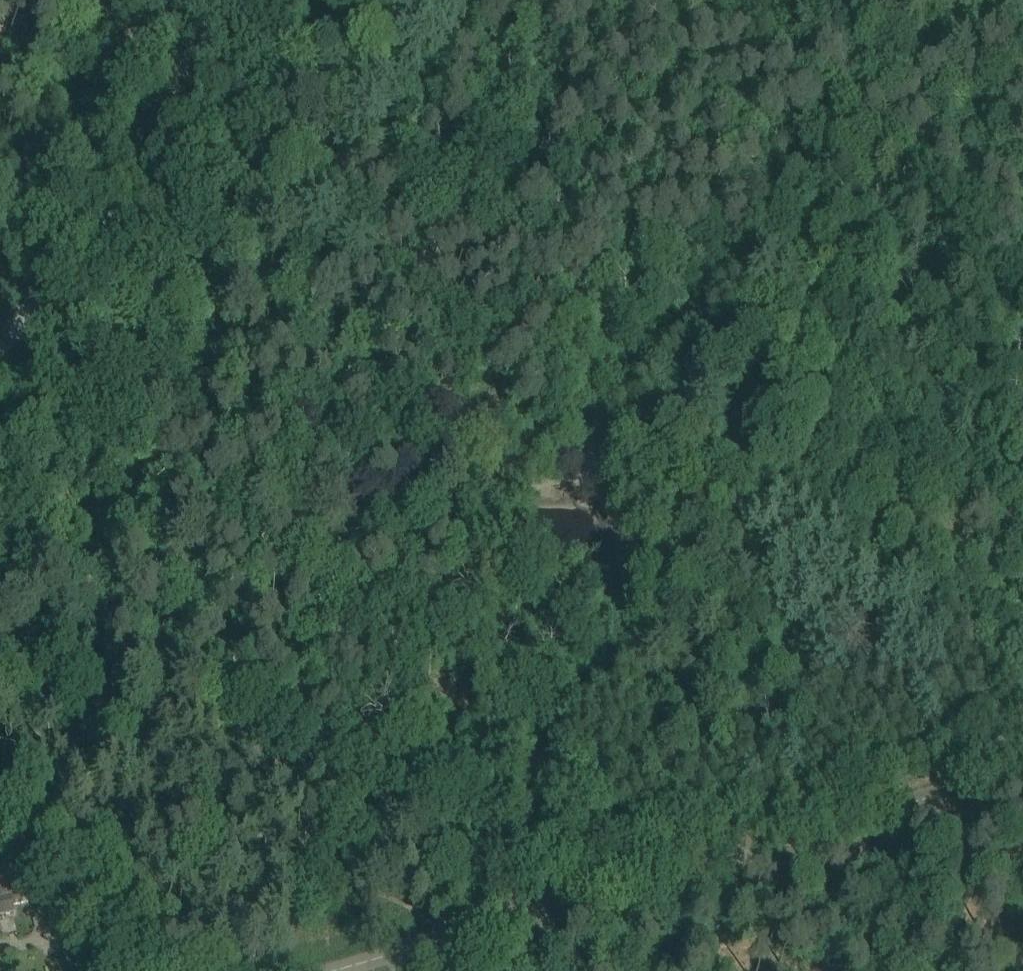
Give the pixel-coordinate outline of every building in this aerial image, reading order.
[(14,914),(12,904),(31,899),(26,880),(0,886),(0,917),(14,914)]
